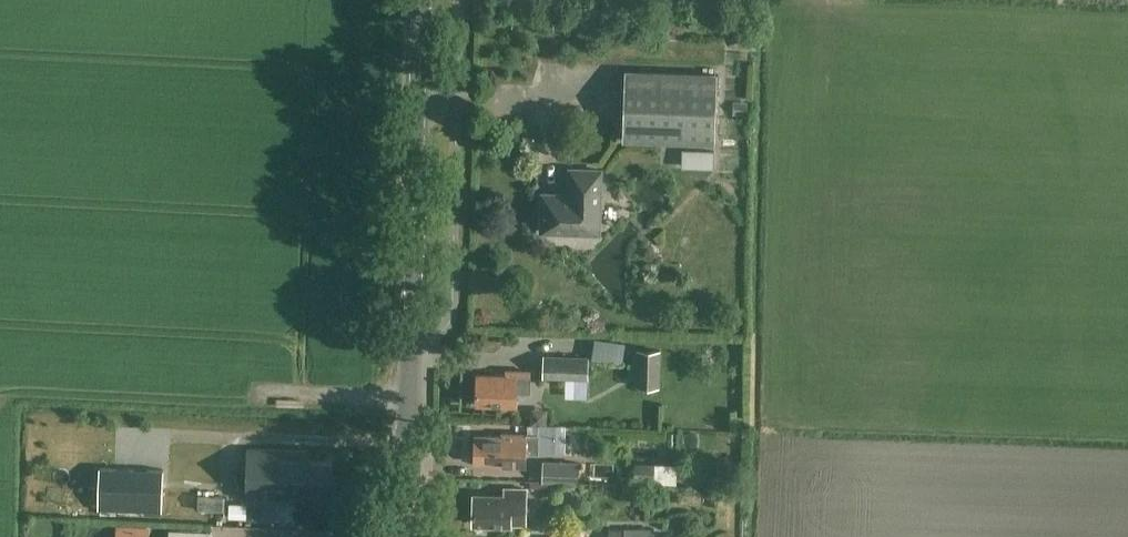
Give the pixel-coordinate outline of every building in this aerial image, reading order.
[(625,70),(623,140),(715,143),(717,72),(625,70)] [(599,222),(601,170),(573,169),(572,191),(568,195),(542,194),(541,232),(588,233),(599,222)] [(637,351),(636,387),(659,388),(660,351),(637,351)] [(588,380),(589,356),(543,354),(542,377),(588,380)] [(476,405),(516,406),(516,391),(529,391),(530,371),(506,370),(506,375),(476,374),(476,405)] [(556,431),(539,432),(540,450),(557,450),(556,431)] [(525,467),(526,451),(539,452),(539,434),(501,433),(501,436),(475,435),(474,463),(499,463),(499,466),(525,467)] [(307,490),(331,491),(332,462),(307,461),(308,451),(246,449),(245,498),(287,499),(287,495),(307,495),(307,490)] [(654,480),(675,481),(675,461),(654,460),(654,480)] [(579,483),(580,462),(543,461),(543,482),(579,483)] [(162,512),(164,470),(99,468),(98,510),(162,512)] [(473,495),(473,524),(510,525),(511,522),(525,523),(526,489),(504,489),(504,496),(473,495)] [(230,517),(242,517),(242,505),(230,505),(230,517)] [(543,536),(590,536),(590,527),(579,527),(579,524),(544,523),(543,536)]
